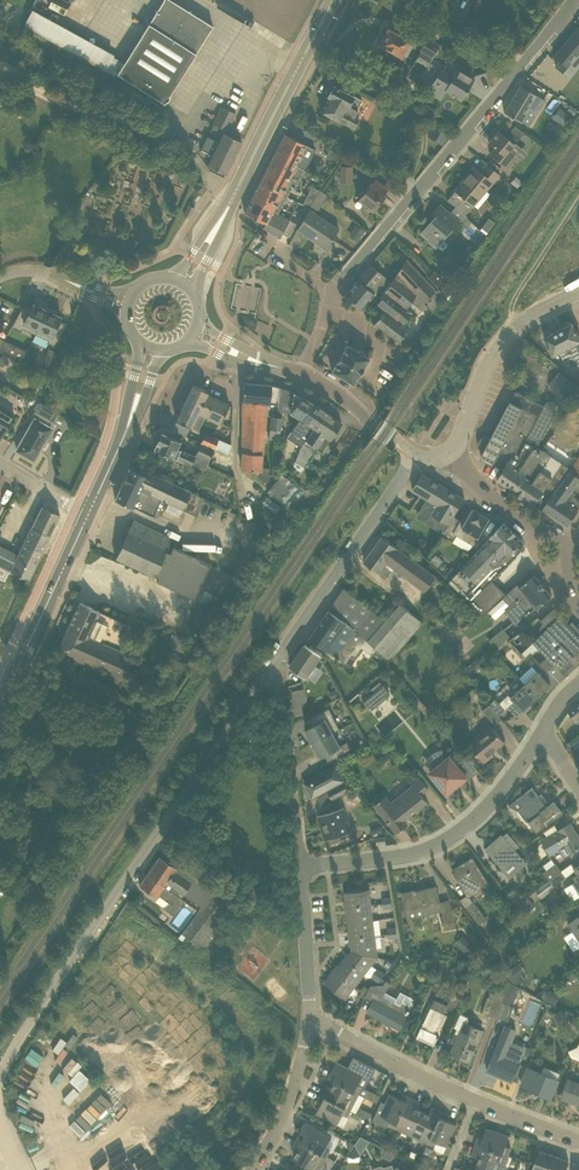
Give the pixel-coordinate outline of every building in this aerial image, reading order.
[(166,102),(213,26),(172,0),(163,0),(125,62),(118,74),(165,103),(166,102)] [(555,56),(561,61),(555,68),(568,79),(573,71),(574,72),(578,66),(578,27),(555,56)] [(393,65),(397,64),(402,55),(401,54),(412,35),(401,29),(398,34),(388,29),(385,35),(384,34),(381,35),(379,39),(380,42),(381,42),(380,43),(388,48),(383,57),(384,61),(393,65)] [(421,51),(432,58),(440,44),(427,37),(420,50),(421,51)] [(446,90),(462,99),(467,90),(467,89),(473,78),(457,69),(453,77),(441,70),(428,92),(440,99),(446,90)] [(329,96),(321,110),(353,127),(359,117),(355,115),(358,110),(357,109),(362,100),(332,84),(328,86),(325,90),(326,95),(328,95),(329,96)] [(546,100),(521,85),(504,112),(521,122),(529,109),(538,114),(546,100)] [(236,113),(222,106),(213,124),(227,130),(236,113)] [(565,127),(572,116),(566,112),(558,122),(565,127)] [(428,135),(441,144),(450,130),(437,122),(428,135)] [(511,150),(515,144),(498,130),(489,142),(495,147),(490,153),(507,167),(517,155),(511,150)] [(219,142),(207,136),(204,143),(217,149),(217,148),(225,151),(226,149),(235,154),(242,141),(224,132),(219,142)] [(283,191),(288,194),(291,188),(294,190),(310,160),(301,155),(306,145),(285,134),(245,212),(245,213),(266,223),(263,228),(264,228),(265,227),(264,227),(269,219),(279,225),(279,226),(284,229),(281,236),(280,235),(279,236),(280,237),(279,240),(280,240),(281,239),(280,238),(283,233),(290,219),(273,211),(283,191)] [(204,143),(201,149),(213,155),(208,165),(226,174),(235,154),(226,149),(225,151),(217,148),(217,149),(204,143)] [(331,147),(326,155),(338,162),(343,154),(331,146),(331,147)] [(447,200),(456,207),(464,215),(465,214),(472,206),(473,206),(499,175),(487,165),(481,172),(474,167),(454,190),(455,190),(447,200)] [(351,179),(352,166),(340,166),(339,178),(351,179)] [(517,187),(522,181),(516,176),(510,182),(517,187)] [(375,178),(369,185),(358,199),(365,205),(366,204),(374,210),(385,196),(384,194),(388,189),(375,178)] [(310,186),(304,203),(320,209),(326,191),(310,186)] [(456,207),(451,213),(440,204),(441,203),(440,203),(433,212),(437,215),(422,233),(437,246),(452,228),(453,229),(459,221),(462,224),(467,217),(465,214),(464,215),(456,207)] [(193,209),(188,205),(184,214),(190,217),(193,209)] [(339,229),(315,213),(309,209),(297,229),(326,248),(339,229)] [(296,223),(290,219),(283,233),(289,237),(296,223)] [(488,232),(495,222),(492,220),(489,224),(484,224),(481,228),(488,232)] [(358,242),(365,230),(358,226),(351,238),(358,242)] [(404,261),(406,258),(408,254),(405,251),(400,257),(404,261)] [(416,294),(423,302),(426,304),(425,306),(432,311),(444,295),(443,295),(441,297),(435,291),(436,290),(406,258),(404,261),(377,303),(384,309),(373,324),(397,343),(416,319),(404,310),(416,294)] [(371,265),(355,283),(346,294),(363,308),(374,293),(375,294),(387,278),(371,265)] [(449,289),(449,286),(447,283),(444,283),(441,285),(441,289),(444,291),(447,292),(449,289)] [(24,306),(23,306),(11,327),(21,331),(22,328),(36,334),(49,307),(38,303),(37,305),(33,303),(30,310),(24,306)] [(55,347),(65,326),(64,326),(58,323),(61,316),(57,314),(58,312),(49,307),(36,334),(49,340),(48,343),(55,347)] [(573,322),(571,323),(569,321),(564,323),(564,326),(559,329),(576,363),(578,368),(578,335),(573,322)] [(546,336),(545,337),(554,355),(560,352),(568,367),(576,363),(559,329),(553,333),(550,331),(546,333),(546,336)] [(333,336),(327,342),(331,347),(320,357),(324,361),(341,345),(333,336)] [(347,344),(334,366),(332,370),(354,383),(369,357),(347,344)] [(49,348),(44,357),(54,361),(58,352),(49,348)] [(10,361),(5,354),(0,357),(0,364),(1,367),(10,361)] [(574,382),(560,371),(550,383),(565,394),(574,382)] [(242,400),(242,406),(242,417),(242,437),(243,437),(242,468),(261,471),(260,477),(263,480),(268,480),(270,467),(261,466),(262,453),(263,444),(267,415),(269,415),(271,415),(277,416),(277,412),(277,411),(280,387),(272,384),(244,382),(243,401),(242,400)] [(193,384),(176,420),(190,427),(191,426),(198,412),(197,412),(206,393),(207,394),(207,393),(208,391),(193,384)] [(271,415),(269,439),(275,440),(281,430),(283,411),(292,412),(290,414),(296,418),(297,416),(300,418),(310,401),(301,395),(301,396),(293,391),(280,387),(277,411),(277,412),(277,416),(271,415)] [(517,390),(512,399),(491,438),(489,437),(485,444),(488,445),(482,457),(494,463),(495,460),(506,466),(516,452),(525,458),(534,445),(538,447),(556,411),(557,408),(556,405),(555,403),(552,402),(550,401),(548,401),(546,402),(545,405),(517,390)] [(198,412),(205,416),(220,423),(229,404),(207,393),(207,394),(206,393),(197,412),(198,412)] [(291,431),(305,440),(308,436),(325,411),(317,406),(310,401),(300,418),(291,431)] [(34,419),(17,450),(33,460),(40,449),(41,449),(47,440),(45,439),(51,428),(49,427),(53,420),(58,412),(40,402),(31,417),(34,419)] [(1,437),(14,413),(0,405),(0,436),(1,437)] [(301,446),(295,459),(293,466),(300,471),(305,466),(308,462),(313,452),(319,443),(325,447),(327,444),(342,422),(325,411),(308,436),(305,440),(301,446)] [(186,436),(190,427),(176,420),(171,430),(186,436)] [(155,448),(191,465),(195,456),(180,448),(179,449),(177,448),(180,440),(162,432),(161,433),(157,433),(155,438),(157,441),(157,442),(155,448)] [(215,449),(219,439),(206,433),(201,443),(215,449)] [(197,453),(210,459),(215,449),(201,443),(197,453)] [(515,491),(541,452),(537,449),(538,447),(534,445),(525,458),(516,452),(506,466),(497,479),(515,491)] [(541,509),(571,468),(543,449),(541,452),(515,491),(541,509)] [(572,468),(571,468),(541,509),(543,510),(543,509),(568,526),(569,525),(578,510),(578,509),(578,500),(577,499),(571,494),(578,482),(578,458),(572,468)] [(131,469),(130,468),(115,499),(138,510),(138,509),(153,516),(161,498),(197,515),(205,498),(134,463),(131,469)] [(423,473),(413,488),(414,488),(413,490),(429,499),(429,500),(437,505),(432,514),(449,524),(454,515),(455,515),(465,498),(423,473)] [(278,499),(289,485),(280,477),(268,491),(278,499)] [(289,485),(278,499),(290,508),(304,491),(292,481),(289,485)] [(269,508),(275,501),(268,496),(263,502),(269,508)] [(298,503),(295,508),(300,511),(303,507),(298,503)] [(14,560),(10,569),(28,579),(60,514),(42,506),(18,555),(0,546),(0,564),(1,565),(6,556),(14,560)] [(458,535),(475,545),(490,519),(490,518),(490,519),(488,517),(487,515),(484,515),(474,509),(473,508),(465,522),(455,515),(454,515),(449,524),(445,531),(457,538),(458,535)] [(289,522),(293,525),(297,520),(293,517),(289,522)] [(116,557),(155,576),(156,575),(159,577),(157,581),(195,598),(211,564),(173,546),(170,553),(167,551),(173,539),(133,520),(116,557)] [(462,567),(448,581),(484,615),(498,601),(485,588),(522,550),(518,545),(523,540),(505,523),(462,567)] [(437,576),(396,545),(383,536),(365,561),(377,570),(380,572),(387,577),(395,566),(427,589),(437,576)] [(518,583),(503,596),(512,605),(506,611),(516,623),(518,621),(519,622),(537,607),(537,608),(552,595),(534,574),(520,586),(518,583)] [(199,601),(213,609),(217,612),(232,588),(227,585),(219,598),(205,590),(199,601)] [(372,610),(354,594),(344,587),(344,588),(352,594),(337,615),(329,609),(310,638),(347,663),(352,655),(356,655),(362,647),(371,653),(375,648),(368,640),(385,620),(372,610)] [(119,649),(119,648),(131,625),(80,602),(69,626),(119,649)] [(399,650),(399,649),(423,622),(401,603),(385,621),(385,620),(368,640),(375,648),(376,646),(391,659),(399,650)] [(541,620),(544,623),(542,626),(541,628),(541,630),(541,634),(533,641),(534,642),(539,647),(548,656),(541,663),(548,670),(554,664),(565,675),(578,664),(578,627),(573,621),(569,624),(556,607),(541,620)] [(119,649),(69,626),(58,650),(122,681),(132,659),(117,651),(119,649)] [(504,628),(489,639),(495,647),(510,636),(504,628)] [(172,634),(168,649),(184,653),(188,638),(172,634)] [(307,676),(322,655),(306,643),(291,665),(307,676)] [(527,658),(532,663),(536,658),(532,654),(527,658)] [(520,677),(525,684),(538,697),(552,684),(543,674),(548,670),(541,663),(536,658),(532,663),(533,665),(520,677)] [(483,666),(479,662),(468,671),(472,675),(483,666)] [(129,682),(139,680),(137,671),(127,673),(129,682)] [(511,697),(515,701),(524,710),(538,697),(525,684),(511,697)] [(384,685),(364,702),(369,708),(370,706),(387,693),(389,691),(384,685)] [(493,708),(499,716),(506,710),(499,702),(493,708)] [(305,714),(302,703),(293,704),(295,716),(305,714)] [(569,712),(577,722),(578,720),(578,703),(569,712)] [(483,710),(495,725),(502,719),(499,716),(493,708),(490,704),(483,710)] [(306,734),(312,744),(334,732),(327,719),(334,715),(330,708),(309,719),(310,719),(313,725),(307,729),(309,733),(306,734)] [(455,715),(447,710),(442,717),(449,723),(455,715)] [(475,752),(484,762),(494,754),(492,751),(505,741),(491,724),(470,741),(477,750),(475,752)] [(334,732),(312,744),(317,754),(319,753),(322,756),(328,753),(331,759),(352,749),(348,741),(341,745),(334,732)] [(484,777),(471,761),(466,754),(465,754),(467,756),(457,764),(450,756),(446,760),(445,756),(442,756),(440,757),(438,758),(436,760),(434,762),(432,764),(431,767),(435,768),(431,772),(447,793),(455,786),(459,783),(466,777),(468,779),(469,779),(479,771),(484,777)] [(338,765),(305,782),(309,789),(306,791),(309,798),(345,779),(338,765)] [(404,819),(428,801),(422,793),(429,788),(417,774),(410,779),(414,785),(391,803),(385,796),(376,803),(398,832),(408,824),(404,819)] [(345,783),(349,790),(356,787),(352,780),(345,783)] [(330,792),(334,799),(349,790),(345,783),(330,792)] [(528,823),(529,821),(537,832),(563,812),(555,801),(547,806),(533,787),(517,799),(510,804),(518,810),(528,823)] [(351,831),(344,808),(319,816),(326,839),(351,831)] [(578,836),(571,823),(543,840),(551,853),(559,848),(565,857),(578,848),(578,835),(578,836)] [(502,835),(486,848),(505,870),(520,856),(514,848),(518,844),(508,833),(503,836),(502,835)] [(538,852),(531,842),(523,847),(531,857),(538,852)] [(178,864),(176,867),(159,855),(147,873),(177,894),(179,890),(202,906),(183,933),(208,951),(240,906),(234,902),(239,896),(211,875),(205,883),(178,864)] [(460,899),(480,924),(487,919),(474,901),(469,895),(489,883),(473,857),(453,870),(468,894),(460,899)] [(544,872),(550,880),(562,870),(556,863),(544,872)] [(567,877),(562,870),(550,880),(536,890),(542,898),(556,887),(555,886),(567,877)] [(157,896),(159,894),(169,902),(165,908),(174,914),(184,899),(177,894),(147,873),(139,884),(157,896)] [(0,888),(5,892),(8,887),(3,884),(0,888)] [(408,916),(423,912),(422,908),(441,903),(437,885),(417,890),(416,889),(402,892),(408,916)] [(517,905),(523,900),(514,888),(508,893),(517,905)] [(345,905),(346,908),(372,904),(370,889),(345,892),(347,904),(345,905)] [(141,904),(145,899),(138,894),(135,900),(141,904)] [(529,897),(519,905),(526,914),(536,906),(529,897)] [(445,922),(454,919),(450,903),(441,906),(445,922)] [(348,910),(349,923),(374,920),(372,904),(346,908),(346,911),(348,910)] [(568,924),(578,940),(578,917),(568,924)] [(350,938),(375,935),(374,920),(349,923),(351,935),(349,935),(350,938)] [(351,941),(352,950),(377,958),(378,958),(375,935),(350,938),(350,941),(351,941)] [(463,935),(456,943),(468,955),(476,947),(463,935)] [(492,941),(485,950),(491,954),(498,946),(492,941)] [(365,974),(377,958),(352,950),(347,956),(346,956),(344,958),(365,974)] [(356,986),(365,974),(344,958),(337,968),(335,967),(334,969),(356,986)] [(522,974),(515,965),(506,972),(516,984),(525,977),(522,974)] [(379,982),(386,973),(379,968),(372,977),(379,982)] [(356,986),(334,969),(332,972),(333,973),(325,983),(346,999),(351,992),(356,986)] [(514,1005),(519,987),(510,982),(507,993),(503,1002),(499,1017),(509,1020),(514,1005)] [(391,1024),(400,1029),(410,1010),(410,1009),(411,1006),(410,1005),(403,1001),(400,1005),(384,995),(385,993),(371,985),(369,989),(367,993),(365,996),(374,1001),(368,1012),(385,1021),(384,1023),(390,1026),(391,1024)] [(544,999),(556,1004),(560,994),(549,989),(544,999)] [(456,1010),(462,996),(454,992),(448,1005),(447,1006),(456,1010)] [(503,1002),(489,996),(488,996),(483,1011),(490,1014),(499,1017),(503,1002)] [(563,1020),(568,1012),(556,1006),(552,1014),(563,1020)] [(447,1014),(432,1007),(423,1027),(422,1026),(418,1036),(435,1044),(438,1036),(439,1037),(441,1034),(439,1034),(447,1014)] [(455,1044),(451,1053),(470,1061),(483,1030),(467,1023),(469,1019),(468,1017),(460,1014),(454,1027),(457,1029),(455,1032),(451,1042),(455,1044)] [(521,1062),(520,1061),(524,1052),(509,1046),(516,1029),(505,1025),(502,1033),(503,1034),(501,1038),(495,1052),(494,1052),(487,1070),(512,1081),(519,1062),(521,1063),(521,1062)] [(336,1081),(360,1093),(363,1086),(359,1084),(363,1075),(370,1079),(376,1068),(354,1056),(351,1062),(353,1063),(351,1068),(337,1060),(333,1071),(329,1078),(336,1081)] [(558,1078),(542,1072),(529,1067),(522,1085),(551,1097),(558,1078)] [(568,1079),(562,1097),(578,1103),(578,1083),(568,1079)] [(321,1093),(351,1110),(360,1093),(336,1081),(333,1087),(326,1083),(321,1093)] [(342,1114),(348,1117),(351,1110),(321,1093),(317,1101),(322,1103),(317,1112),(338,1123),(342,1114)] [(387,1126),(388,1125),(395,1128),(410,1097),(402,1093),(400,1098),(391,1094),(385,1107),(380,1105),(373,1120),(387,1126)] [(404,1128),(413,1132),(423,1111),(417,1108),(420,1101),(410,1097),(395,1128),(402,1131),(404,1128)] [(429,1114),(423,1111),(413,1132),(423,1137),(421,1140),(428,1143),(442,1111),(432,1107),(429,1114)] [(369,1119),(372,1113),(366,1110),(363,1115),(369,1119)] [(428,1143),(435,1146),(434,1148),(444,1153),(447,1146),(457,1124),(448,1120),(450,1115),(442,1111),(428,1143)] [(302,1131),(298,1138),(327,1156),(331,1149),(326,1146),(331,1137),(324,1132),(312,1125),(306,1134),(302,1131)] [(506,1146),(509,1135),(486,1128),(483,1138),(478,1136),(476,1144),(509,1155),(511,1147),(506,1146)] [(386,1145),(389,1140),(381,1136),(379,1142),(386,1145)] [(295,1158),(314,1169),(315,1169),(321,1161),(323,1162),(327,1156),(298,1138),(292,1148),(298,1152),(295,1158)] [(349,1139),(347,1141),(349,1149),(351,1150),(355,1143),(349,1139)] [(361,1155),(355,1144),(348,1155),(361,1155)] [(478,1164),(497,1169),(499,1169),(502,1161),(506,1162),(509,1155),(476,1144),(473,1155),(480,1157),(478,1164)] [(391,1160),(395,1152),(384,1147),(380,1154),(391,1160)] [(417,1154),(417,1153),(412,1150),(409,1155),(420,1160),(422,1156),(417,1154)] [(540,1150),(533,1169),(534,1169),(549,1169),(555,1155),(540,1150)] [(427,1164),(430,1157),(424,1154),(421,1161),(427,1164)] [(569,1160),(555,1155),(549,1169),(566,1169),(569,1160)]
